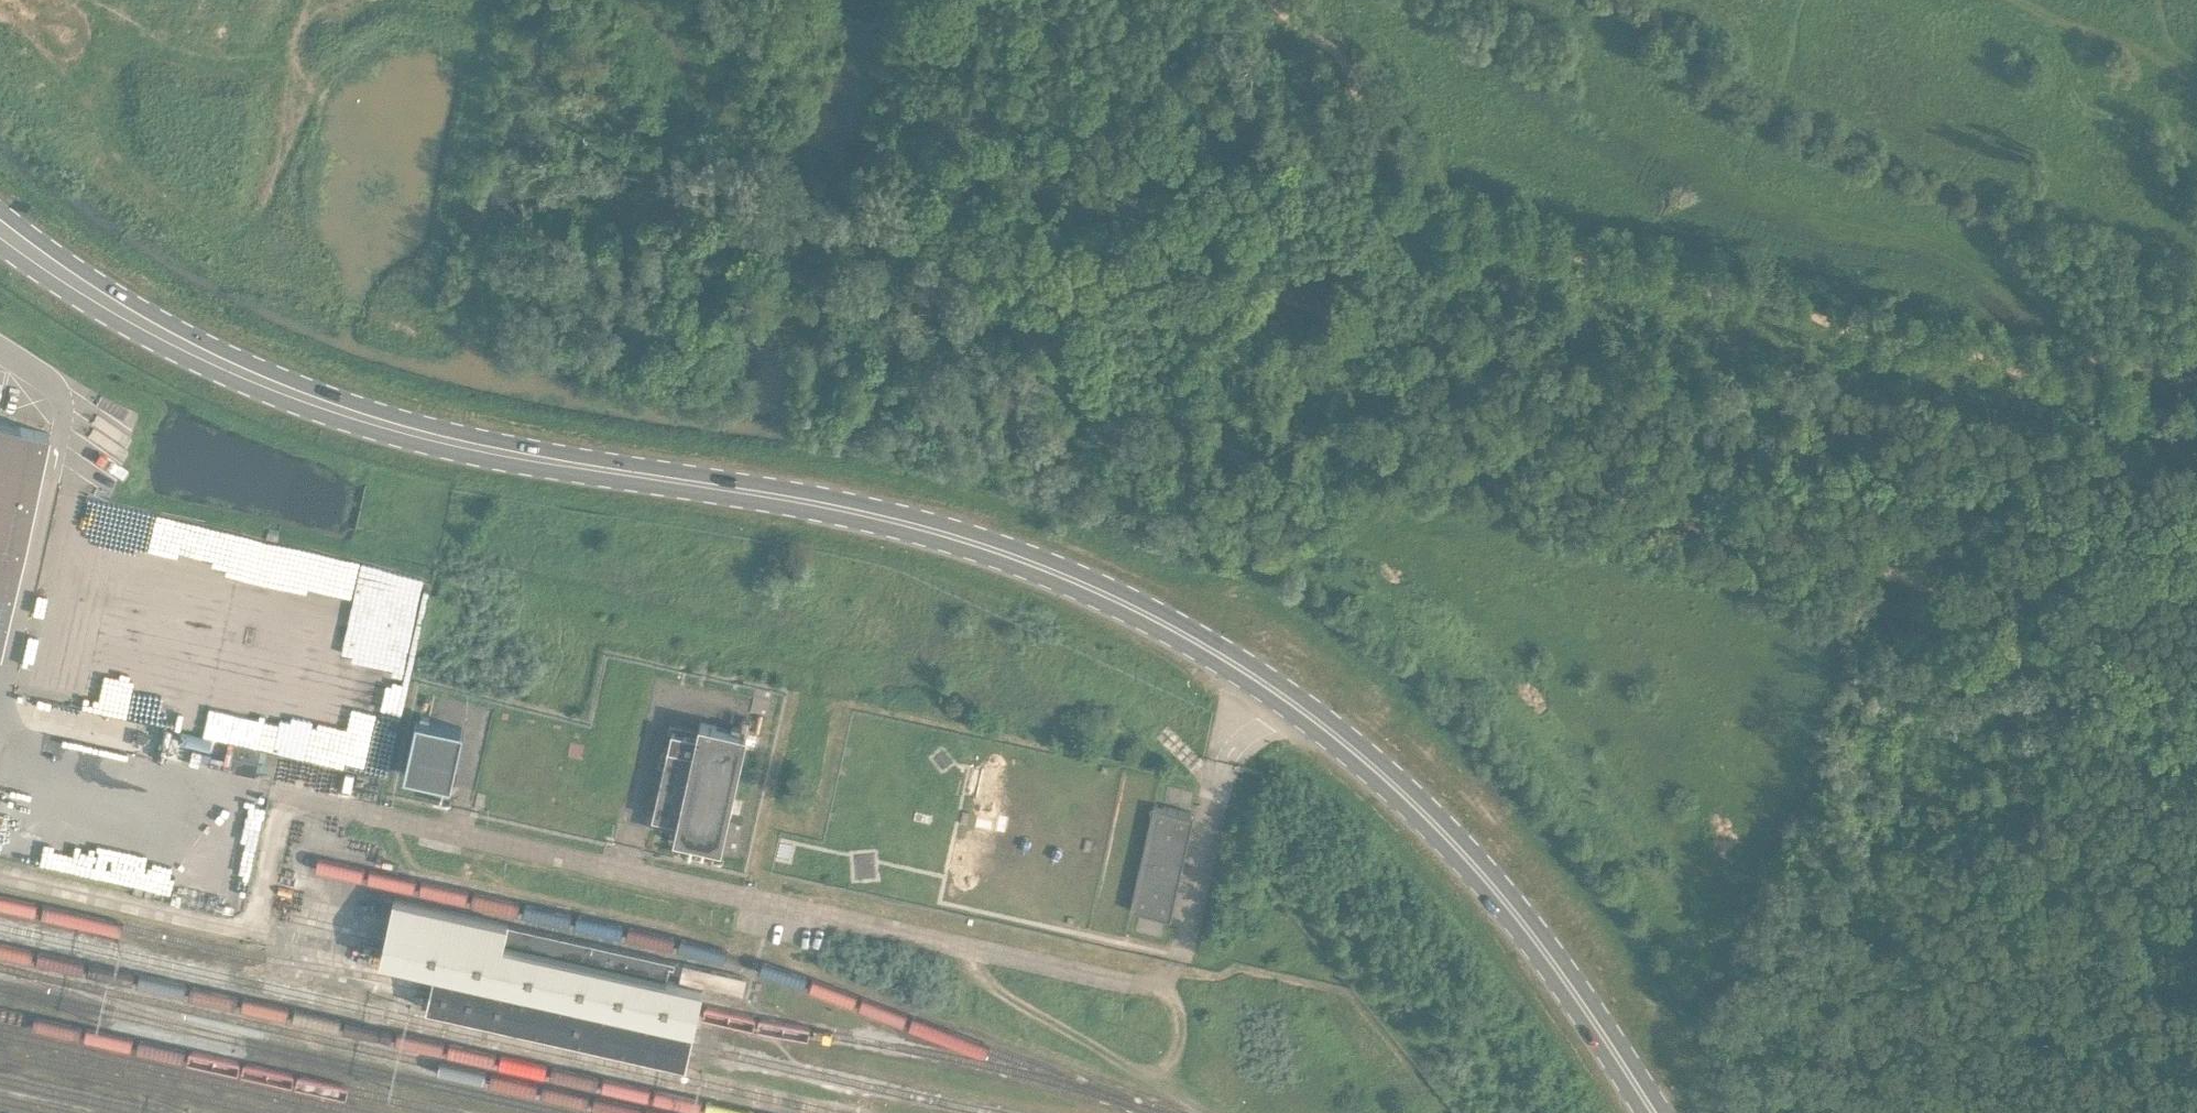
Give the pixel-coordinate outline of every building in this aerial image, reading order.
[(47,432),(0,421),(0,641),(47,432)] [(463,728),(417,718),(405,773),(451,784),(463,728)] [(697,737),(672,731),(653,816),(678,822),(675,836),(721,846),(746,733),(700,723),(697,737)] [(1153,804),(1129,909),(1170,918),(1180,875),(1193,813),(1154,804),(1153,804)] [(432,995),(686,1051),(687,1046),(702,977),(506,934),(511,912),(396,887),(382,947),(440,960),(433,990),(432,995)]
